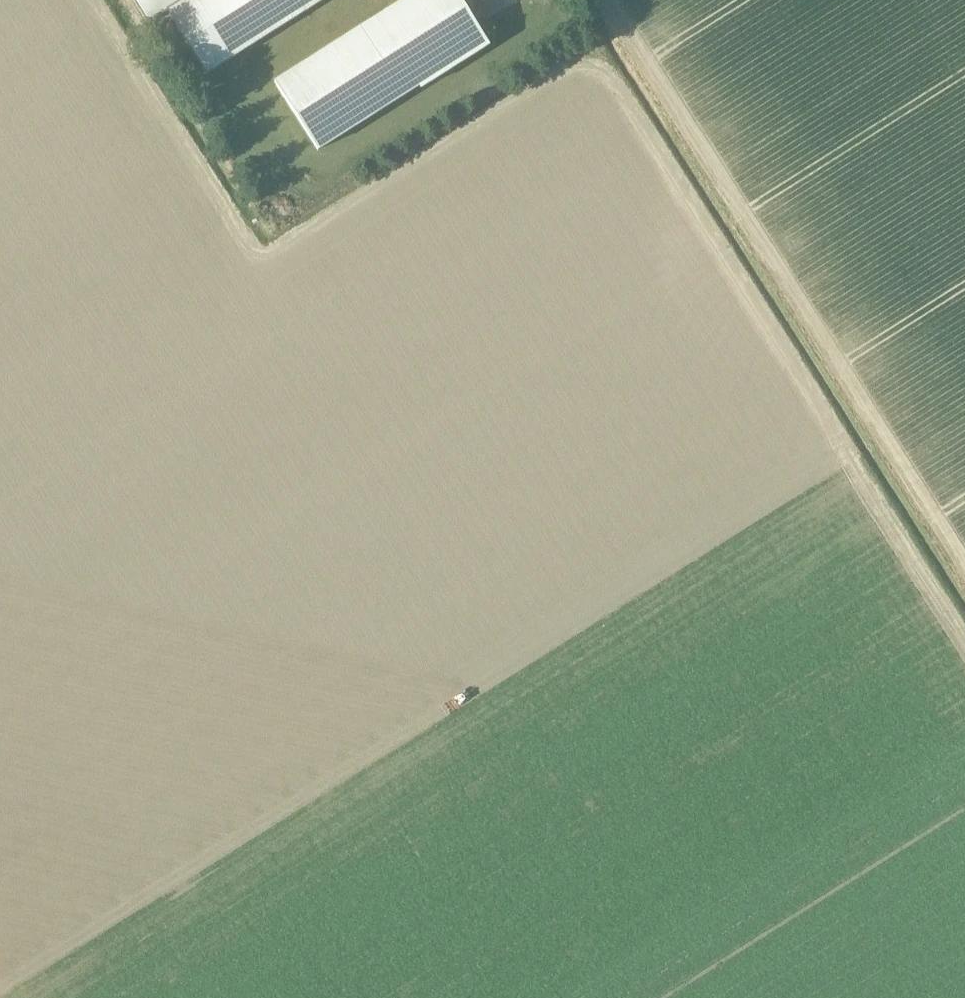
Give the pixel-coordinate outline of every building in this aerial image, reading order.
[(151,23),(167,12),(206,73),(322,0),(136,0),(151,23)] [(318,150),(487,42),(461,0),(402,0),(274,82),(318,150)] [(486,21),(502,9),(495,0),(480,0),(474,5),(486,21)]
